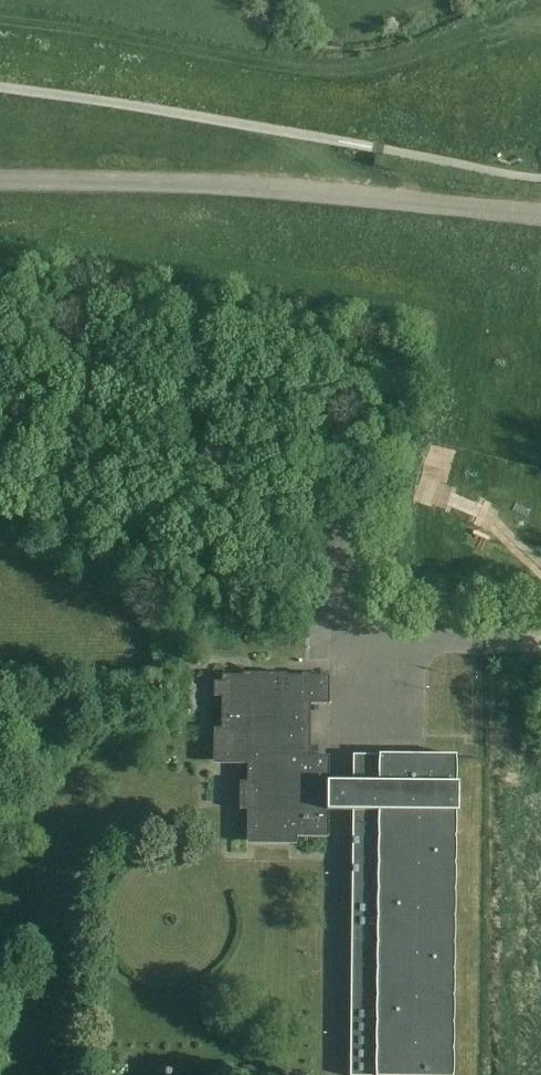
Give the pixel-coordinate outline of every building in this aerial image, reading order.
[(247,837),(320,838),(321,764),(303,764),(303,705),(329,705),(330,677),(222,676),(221,758),(247,758),(247,837)] [(353,756),(350,1074),(454,1074),(456,757),(353,756)]
